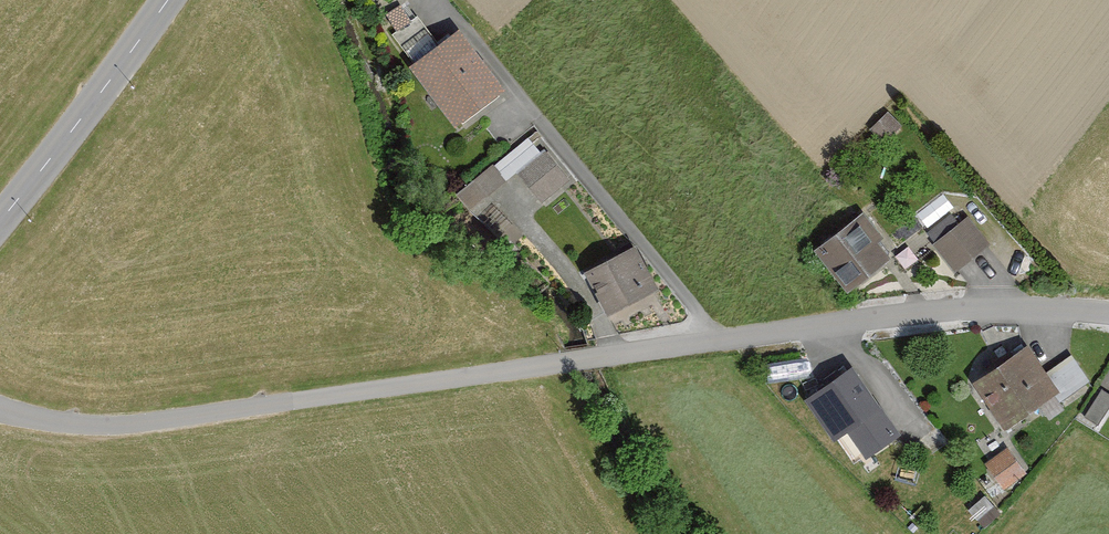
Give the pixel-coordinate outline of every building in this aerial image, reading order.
[(507,105),(461,41),(388,93),(434,157),(507,105)] [(543,199),(572,176),(535,128),(459,189),(471,204),(517,168),(543,199)] [(861,217),(808,256),(846,307),(899,267),(861,217)] [(968,221),(930,251),(954,281),(992,251),(968,221)] [(657,295),(625,254),(582,286),(614,327),(657,295)] [(1031,347),(972,388),(1012,446),(1071,405),(1031,347)] [(861,380),(818,411),(853,459),(896,428),(861,380)] [(1006,485),(1027,468),(1007,444),(986,461),(1006,485)]
